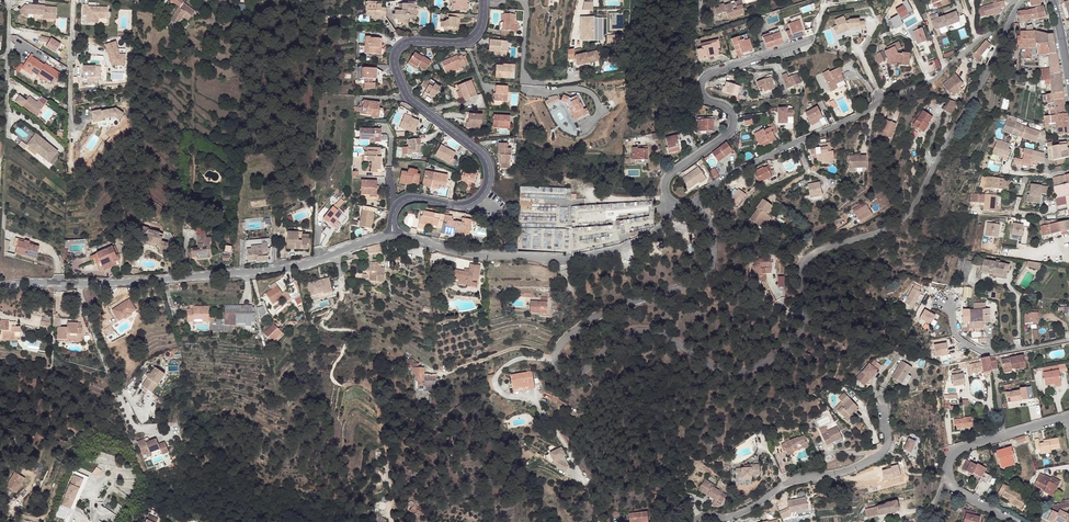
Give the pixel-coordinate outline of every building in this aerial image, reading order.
[(178,6),(179,8),(192,16),(195,11),(183,4),(184,3),(186,0),(169,0),(178,6)] [(456,3),(453,3),(453,10),(469,11),(470,5),(468,4),(468,0),(456,0),(456,3)] [(640,9),(646,11),(647,8),(648,9),(652,2),(648,0),(644,0),(641,5),(642,6),(640,9)] [(728,19),(736,16),(735,3),(734,1),(730,2),(731,4),(724,6),(724,5),(719,6),(719,8),(715,9),(714,7),(710,9),(712,17),(726,12),(728,19)] [(740,1),(735,3),(736,16),(744,14),(740,1)] [(1000,2),(977,8),(981,18),(994,14),(994,15),(1001,13),(1000,8),(1005,7),(1003,1),(1000,2)] [(367,16),(372,16),(381,17),(386,17),(386,8),(381,8),(382,2),(368,2),(367,16)] [(413,9),(414,2),(408,2),(408,5),(402,5),(402,12),(395,11),(395,19),(403,20),(403,25),(408,25),(409,20),(410,20),(411,20),(411,16),(416,17),(416,9),(415,9),(413,9)] [(594,10),(594,2),(584,2),(584,10),(594,10)] [(911,13),(905,2),(901,4),(903,7),(895,10),(898,16),(890,20),(895,29),(903,26),(901,22),(912,17),(911,13)] [(88,5),(84,5),(83,16),(87,16),(87,21),(93,21),(93,19),(98,19),(107,19),(107,8),(88,7),(88,5)] [(19,12),(25,18),(28,14),(44,16),(44,19),(55,20),(56,9),(45,8),(44,7),(29,6),(28,7),(25,6),(19,12)] [(1033,9),(1025,11),(1026,21),(1046,17),(1042,6),(1033,8),(1033,9)] [(192,16),(179,8),(170,21),(171,21),(176,25),(178,26),(184,17),(189,21),(192,16)] [(1026,23),(1026,21),(1025,11),(1017,12),(1019,24),(1026,23)] [(938,13),(931,16),(936,30),(967,19),(965,14),(958,16),(957,12),(940,18),(938,13)] [(464,14),(447,14),(447,18),(449,17),(449,20),(447,20),(446,22),(445,22),(444,30),(459,31),(460,18),(464,19),(464,14)] [(503,24),(503,31),(515,32),(515,24),(516,15),(505,15),(504,24),(503,24)] [(843,31),(844,33),(849,32),(848,30),(850,29),(851,31),(856,31),(856,29),(860,28),(860,30),(866,30),(865,22),(860,22),(860,19),(849,20),(850,23),(847,24),(846,21),(844,17),(835,21),(837,26),(833,28),(835,34),(843,31)] [(581,18),(581,41),(594,41),(595,18),(581,18)] [(786,32),(789,41),(806,35),(801,20),(788,25),(790,31),(786,32)] [(1038,56),(1049,55),(1048,36),(1053,35),(1050,22),(1047,23),(1038,30),(1033,29),(1032,25),(1027,26),(1027,31),(1020,32),(1020,37),(1017,37),(1017,44),(1020,44),(1020,49),(1026,49),(1024,61),(1033,63),(1039,62),(1038,56)] [(912,32),(917,45),(926,41),(921,28),(912,32)] [(762,36),(766,48),(783,43),(780,33),(770,36),(769,34),(762,36)] [(732,40),(734,46),(739,45),(738,41),(743,40),(744,41),(749,40),(747,35),(732,40)] [(1049,55),(1057,54),(1053,35),(1048,36),(1049,55)] [(52,39),(42,37),(40,46),(48,48),(56,53),(61,45),(52,39)] [(366,37),(365,53),(377,54),(377,55),(381,56),(382,39),(371,38),(371,37),(366,37)] [(716,43),(717,49),(720,48),(718,40),(700,44),(701,47),(716,43)] [(752,50),(749,40),(744,41),(743,40),(738,41),(739,45),(734,46),(738,58),(743,56),(742,54),(752,50)] [(118,49),(116,41),(105,44),(112,65),(125,65),(125,49),(118,49)] [(489,51),(495,52),(507,52),(509,52),(509,42),(490,41),(489,51)] [(986,41),(972,55),(977,59),(976,61),(981,63),(982,58),(980,56),(990,45),(986,41)] [(899,42),(887,48),(888,50),(885,52),(888,59),(888,63),(891,64),(891,62),(897,63),(897,62),(901,63),(901,66),(908,66),(910,54),(902,53),(902,54),(897,54),(896,51),(902,49),(899,42)] [(719,56),(717,49),(716,43),(701,47),(702,49),(698,50),(700,60),(719,56)] [(576,55),(577,65),(593,62),(592,52),(576,55)] [(874,55),(877,64),(885,61),(881,52),(874,55)] [(32,53),(24,65),(22,69),(23,70),(23,69),(25,67),(32,57),(34,54),(32,53)] [(415,53),(408,65),(416,70),(418,67),(426,71),(432,62),(424,57),(424,58),(415,53)] [(1049,62),(1058,61),(1057,54),(1049,55),(1049,62)] [(447,74),(454,71),(462,67),(466,65),(462,55),(458,57),(457,56),(442,63),(447,74)] [(44,65),(32,57),(25,67),(33,72),(33,73),(37,76),(39,74),(47,80),(53,84),(60,73),(46,64),(44,65)] [(17,60),(12,68),(19,72),(22,69),(24,65),(17,60)] [(1050,76),(1060,74),(1058,61),(1049,62),(1049,68),(1050,76)] [(83,78),(88,77),(88,84),(96,84),(96,83),(101,83),(101,66),(96,66),(83,66),(83,78)] [(511,79),(512,72),(512,67),(503,66),(497,66),(496,78),(511,79)] [(32,75),(33,73),(33,72),(25,67),(23,69),(32,75)] [(363,79),(365,79),(367,79),(367,83),(365,83),(364,89),(375,90),(376,84),(373,84),(371,84),(372,79),(373,79),(377,79),(377,69),(364,68),(363,79)] [(837,85),(845,82),(841,74),(843,73),(841,68),(831,73),(830,71),(824,74),(832,92),(839,89),(837,85)] [(1050,80),(1050,76),(1049,68),(1042,68),(1043,81),(1045,81),(1050,80)] [(1025,69),(1023,78),(1032,80),(1033,77),(1031,76),(1032,71),(1028,71),(1029,69),(1025,69)] [(787,74),(782,76),(788,89),(793,87),(798,85),(802,83),(798,74),(789,78),(787,74)] [(1052,95),(1063,93),(1060,74),(1050,76),(1050,80),(1050,85),(1052,95)] [(957,89),(963,85),(955,75),(942,84),(950,95),(952,93),(954,96),(959,92),(957,89)] [(771,78),(766,80),(757,82),(758,87),(762,86),(764,92),(774,89),(771,78)] [(425,81),(421,87),(427,90),(425,92),(435,98),(441,88),(427,79),(426,81),(425,81)] [(471,81),(456,87),(459,93),(461,92),(462,95),(465,101),(469,100),(471,105),(477,103),(478,96),(471,81)] [(738,97),(741,87),(730,84),(729,89),(723,87),(722,92),(738,97)] [(1047,95),(1052,95),(1050,85),(1046,85),(1046,89),(1041,89),(1041,90),(1041,95),(1047,95)] [(496,87),(496,94),(495,97),(494,97),(494,101),(507,102),(508,87),(496,87)] [(1053,101),(1064,99),(1063,93),(1052,95),(1047,95),(1048,105),(1054,104),(1053,101)] [(547,106),(560,102),(558,95),(545,99),(547,106)] [(24,99),(20,96),(15,103),(19,106),(24,99)] [(567,104),(572,112),(573,111),(578,120),(589,114),(587,109),(584,110),(577,96),(571,99),(563,96),(561,101),(567,104)] [(37,102),(29,97),(22,105),(36,116),(42,107),(37,102)] [(1054,107),(1055,115),(1067,114),(1064,99),(1053,101),(1054,104),(1054,107)] [(364,101),(362,114),(367,115),(367,113),(372,113),(372,116),(379,117),(380,110),(379,110),(380,103),(364,101)] [(957,103),(950,101),(944,111),(951,115),(957,103)] [(818,107),(806,114),(811,124),(819,120),(816,113),(820,111),(818,107)] [(778,124),(793,124),(793,111),(792,111),(786,111),(786,109),(781,109),(779,109),(778,124)] [(913,126),(921,131),(923,128),(926,130),(929,126),(928,125),(933,118),(924,111),(923,111),(921,110),(916,116),(919,118),(918,120),(915,118),(912,123),(914,125),(913,126)] [(101,113),(92,115),(94,125),(103,123),(103,122),(115,120),(120,123),(124,117),(117,112),(101,115),(101,113)] [(1055,115),(1049,116),(1044,117),(1044,124),(1048,124),(1056,123),(1057,129),(1068,127),(1067,114),(1055,115)] [(36,115),(34,117),(43,124),(44,122),(36,115)] [(467,123),(466,128),(481,129),(481,124),(483,124),(483,115),(469,115),(469,124),(467,123)] [(745,126),(754,125),(753,115),(745,115),(745,126)] [(494,116),(493,128),(509,129),(510,117),(494,116)] [(412,120),(405,117),(401,127),(407,130),(415,133),(420,122),(413,119),(412,120)] [(887,118),(883,128),(884,128),(880,138),(886,140),(888,136),(890,137),(896,122),(887,118)] [(713,120),(698,120),(698,124),(695,124),(695,127),(698,127),(698,132),(713,131),(713,120)] [(1022,138),(1025,130),(1021,128),(1022,126),(1007,120),(1002,132),(1011,135),(1012,134),(1017,136),(1022,138)] [(22,129),(26,126),(20,121),(13,129),(15,130),(19,126),(22,129)] [(754,135),(759,145),(768,140),(769,144),(776,141),(773,134),(777,132),(773,124),(769,126),(770,128),(764,131),(763,130),(754,135)] [(1058,136),(1068,134),(1068,127),(1057,129),(1058,136)] [(1029,131),(1033,131),(1025,128),(1025,130),(1022,138),(1036,143),(1039,134),(1030,136),(1029,131)] [(360,140),(371,140),(371,138),(374,139),(374,141),(374,142),(381,143),(381,130),(360,129),(360,140)] [(57,152),(36,135),(34,137),(46,146),(46,145),(56,153),(57,152)] [(666,138),(669,154),(680,151),(677,141),(679,141),(677,135),(666,138)] [(46,146),(34,137),(28,145),(49,162),(56,153),(46,145),(46,146)] [(419,140),(408,141),(408,156),(412,156),(412,153),(420,153),(419,140)] [(1007,144),(997,141),(992,155),(1007,160),(1007,159),(1010,151),(1007,150),(1009,145),(1007,144)] [(1050,162),(1068,157),(1068,142),(1067,142),(1066,141),(1061,141),(1061,143),(1058,143),(1058,144),(1059,146),(1056,146),(1052,147),(1048,147),(1050,162)] [(816,155),(817,158),(817,162),(822,161),(822,163),(829,162),(828,158),(834,157),(833,152),(831,152),(826,153),(826,150),(831,149),(830,142),(819,144),(820,148),(811,149),(811,155),(814,155),(816,155)] [(733,152),(727,143),(712,153),(718,162),(720,161),(726,157),(733,152)] [(506,169),(510,169),(511,149),(507,149),(508,145),(499,144),(499,156),(501,156),(500,158),(500,163),(502,163),(507,164),(506,169)] [(456,154),(448,149),(441,145),(436,156),(450,164),(456,154)] [(380,147),(369,147),(368,157),(368,161),(371,162),(375,162),(374,166),(378,166),(377,169),(381,170),(381,157),(380,157),(380,147)] [(638,148),(632,148),(633,161),(648,160),(648,149),(638,150),(638,148)] [(1044,154),(1024,149),(1023,154),(1024,154),(1022,163),(1030,165),(1031,161),(1035,162),(1036,161),(1038,161),(1045,163),(1044,154)] [(855,155),(849,155),(849,167),(866,167),(866,156),(860,156),(855,155)] [(1050,166),(1068,162),(1068,157),(1050,162),(1049,162),(1050,166)] [(754,173),(759,183),(772,177),(767,167),(764,169),(764,168),(754,173)] [(689,189),(700,182),(706,177),(699,168),(686,177),(688,179),(684,182),(689,189)] [(402,171),(400,182),(406,183),(407,182),(413,183),(418,184),(420,175),(417,174),(418,170),(409,169),(408,172),(402,171)] [(433,182),(434,175),(435,173),(425,171),(422,186),(432,188),(433,182)] [(468,185),(468,183),(469,181),(475,183),(478,174),(472,172),(471,174),(463,171),(462,176),(460,182),(468,185)] [(448,178),(434,175),(433,182),(440,183),(446,184),(448,178)] [(1064,184),(1062,176),(1052,178),(1054,186),(1064,184)] [(993,178),(991,178),(988,177),(987,188),(1005,190),(1005,182),(1006,179),(995,178),(993,178)] [(370,195),(370,197),(376,197),(377,181),(362,180),(361,195),(370,195)] [(808,185),(810,196),(822,194),(820,183),(808,185)] [(1068,210),(1068,209),(1068,184),(1067,184),(1064,184),(1054,186),(1055,198),(1066,196),(1068,210)] [(1048,186),(1032,185),(1031,195),(1029,195),(1028,202),(1037,203),(1038,196),(1041,196),(1041,194),(1047,194),(1048,186)] [(739,207),(748,196),(738,189),(730,200),(739,207)] [(987,194),(974,193),(973,202),(986,203),(987,194)] [(998,195),(987,194),(986,203),(986,205),(985,211),(996,212),(997,204),(998,195)] [(1066,196),(1055,198),(1058,212),(1068,210),(1066,196)] [(340,198),(335,205),(340,208),(344,201),(340,198)] [(771,218),(768,215),(766,214),(772,206),(763,199),(757,207),(758,208),(750,220),(763,229),(771,218)] [(854,212),(866,205),(865,203),(853,210),(854,212)] [(872,215),(866,205),(854,212),(860,222),(872,215)] [(333,207),(323,219),(332,226),(342,214),(333,207)] [(362,211),(360,222),(359,228),(371,230),(374,213),(362,211)] [(442,228),(444,215),(424,211),(423,217),(421,216),(418,229),(425,230),(426,226),(426,222),(431,223),(430,225),(438,227),(437,228),(442,228)] [(473,215),(449,211),(445,235),(454,237),(455,233),(456,230),(463,231),(463,232),(470,234),(473,215)] [(1059,222),(1061,233),(1068,231),(1068,227),(1068,221),(1059,222)] [(1043,237),(1054,234),(1061,233),(1059,222),(1057,223),(1052,224),(1042,226),(1040,226),(1043,237)] [(1000,224),(988,223),(986,235),(998,237),(1000,224)] [(1018,239),(1019,236),(1023,237),(1025,224),(1014,223),(1012,239),(1018,239)] [(148,230),(148,229),(142,227),(139,236),(145,238),(144,241),(154,244),(160,250),(159,252),(165,254),(168,244),(161,241),(163,235),(148,230)] [(303,233),(296,233),(295,245),(295,250),(309,251),(309,239),(303,239),(303,236),(303,233)] [(197,250),(192,250),(192,256),(196,256),(196,258),(196,260),(206,259),(206,255),(206,249),(209,249),(208,239),(205,239),(205,236),(196,236),(197,250)] [(270,240),(247,242),(249,257),(250,257),(251,262),(259,261),(259,263),(269,262),(269,258),(270,258),(270,255),(269,255),(268,253),(272,253),(270,240)] [(17,248),(16,253),(36,259),(39,247),(29,244),(30,242),(25,241),(25,243),(19,241),(17,248)] [(381,252),(380,244),(374,245),(367,247),(368,250),(368,252),(376,251),(376,252),(381,252)] [(102,268),(103,268),(115,262),(118,261),(116,256),(112,247),(96,254),(98,258),(99,262),(102,268)] [(766,274),(772,274),(770,258),(759,259),(759,260),(754,261),(755,265),(753,265),(754,276),(758,275),(766,274)] [(965,260),(959,281),(967,283),(972,261),(965,260)] [(1004,271),(1007,272),(1008,266),(1000,264),(1000,262),(996,261),(996,263),(984,260),(981,272),(993,275),(993,274),(1002,276),(1004,271)] [(117,266),(115,262),(103,268),(105,271),(117,266)] [(370,281),(384,282),(385,267),(381,267),(381,263),(378,263),(379,262),(374,262),(374,263),(369,262),(368,271),(370,271),(370,281)] [(1042,264),(1027,262),(1026,266),(1039,271),(1042,264)] [(453,269),(450,281),(466,284),(467,282),(471,283),(472,278),(477,279),(480,265),(470,263),(468,272),(453,269)] [(323,294),(332,292),(329,278),(308,283),(311,295),(317,294),(317,293),(322,292),(323,294)] [(283,297),(284,297),(282,293),(275,283),(270,286),(272,290),(266,294),(272,304),(283,297)] [(972,290),(971,288),(964,288),(963,296),(971,297),(972,290)] [(922,292),(916,289),(908,304),(914,307),(922,292)] [(286,291),(282,293),(284,297),(283,297),(285,301),(290,298),(286,291)] [(119,321),(125,317),(126,319),(131,315),(130,313),(136,309),(129,298),(112,309),(119,321)] [(531,301),(530,313),(540,314),(540,316),(549,316),(550,312),(547,312),(547,302),(531,301)] [(970,316),(976,316),(990,316),(990,309),(985,309),(985,303),(974,303),(974,310),(970,310),(970,316)] [(187,309),(187,322),(208,322),(208,306),(194,306),(194,305),(189,305),(189,309),(187,309)] [(217,321),(219,331),(222,331),(221,332),(232,332),(232,326),(250,326),(251,322),(254,322),(254,324),(256,324),(255,316),(254,307),(252,307),(252,305),(225,305),(224,321),(217,321)] [(257,308),(260,318),(265,314),(263,306),(257,308)] [(926,322),(925,324),(932,327),(937,315),(925,310),(921,319),(926,322)] [(963,310),(963,323),(976,323),(976,316),(970,316),(970,310),(963,310)] [(1038,322),(1038,310),(1025,310),(1026,323),(1038,322)] [(267,312),(265,314),(260,318),(262,321),(269,315),(267,312)] [(293,318),(297,322),(303,316),(300,312),(293,318)] [(3,331),(3,340),(9,340),(9,341),(17,341),(18,340),(20,340),(20,326),(16,326),(13,326),(13,322),(9,322),(9,320),(1,320),(0,331),(3,331)] [(219,331),(217,321),(210,321),(210,324),(210,330),(219,331)] [(58,327),(58,339),(82,340),(82,328),(78,327),(78,323),(67,322),(67,327),(58,327)] [(976,323),(963,323),(962,324),(962,331),(969,331),(970,329),(974,329),(974,331),(977,331),(977,329),(984,329),(984,323),(976,323)] [(272,343),(278,337),(280,335),(281,334),(282,333),(280,331),(278,329),(275,326),(273,324),(263,333),(272,343)] [(111,325),(104,329),(108,336),(115,332),(111,325)] [(934,345),(936,357),(950,356),(948,343),(934,345)] [(1015,367),(1015,368),(1015,370),(1026,368),(1024,356),(1001,360),(1004,371),(1012,370),(1011,369),(1011,367),(1015,367)] [(989,358),(991,370),(998,369),(996,357),(989,358)] [(989,358),(981,359),(984,374),(992,372),(991,370),(989,358)] [(414,389),(418,389),(431,389),(435,389),(435,378),(437,378),(437,374),(424,374),(424,368),(419,368),(419,363),(412,363),(412,359),(406,359),(407,369),(411,369),(411,375),(414,375),(414,389)] [(981,359),(965,362),(968,376),(984,374),(981,359)] [(900,385),(906,375),(911,368),(900,362),(890,379),(900,385)] [(1068,371),(1066,364),(1043,369),(1046,387),(1054,385),(1062,384),(1060,373),(1068,371)] [(143,385),(153,392),(159,384),(166,373),(157,366),(152,373),(151,372),(149,373),(148,374),(148,376),(149,377),(143,385)] [(868,378),(869,379),(870,380),(877,372),(871,367),(867,367),(861,373),(861,372),(854,379),(861,386),(868,378)] [(961,375),(960,370),(953,372),(954,376),(951,377),(953,388),(965,385),(963,375),(961,375)] [(511,375),(513,387),(514,393),(529,391),(529,389),(529,385),(535,384),(533,371),(527,372),(527,373),(511,375)] [(910,378),(906,375),(900,385),(904,387),(910,378)] [(863,387),(869,379),(868,378),(861,386),(863,387)] [(1006,393),(1007,399),(1010,398),(1011,403),(1021,401),(1033,399),(1031,387),(1020,389),(1020,391),(1006,393)] [(836,412),(844,420),(850,415),(857,409),(848,401),(842,395),(837,400),(840,403),(834,409),(836,412)] [(422,397),(421,401),(438,409),(439,406),(422,397)] [(966,419),(954,421),(955,429),(973,427),(971,418),(971,417),(966,418),(966,419)] [(820,433),(825,444),(830,442),(840,437),(835,426),(828,430),(828,431),(826,432),(825,431),(820,433)] [(1024,435),(1016,438),(1017,444),(1026,441),(1025,437),(1024,435)] [(803,440),(801,436),(797,438),(796,436),(789,439),(789,440),(784,442),(783,441),(779,443),(781,448),(783,447),(784,449),(783,450),(785,455),(787,454),(791,456),(793,452),(792,450),(796,448),(796,449),(800,447),(801,448),(803,448),(806,449),(808,446),(805,439),(803,440)] [(146,439),(139,442),(145,456),(152,453),(154,458),(164,454),(171,452),(166,442),(160,444),(158,438),(148,443),(146,439)] [(1059,438),(1046,440),(1046,443),(1044,443),(1039,444),(1039,439),(1034,440),(1036,450),(1040,449),(1041,454),(1051,453),(1051,450),(1060,448),(1059,438)] [(913,444),(906,440),(901,451),(908,455),(913,444)] [(997,452),(1000,465),(1008,463),(1009,464),(1014,463),(1013,458),(1012,456),(1014,456),(1011,447),(997,452)] [(562,448),(546,456),(550,462),(567,472),(570,466),(565,457),(566,456),(562,448)] [(986,469),(978,465),(977,467),(974,465),(975,465),(967,461),(962,470),(973,475),(974,474),(984,479),(987,475),(984,474),(986,469)] [(734,479),(740,479),(750,478),(750,477),(758,476),(757,465),(749,466),(749,468),(734,469),(734,479)] [(885,479),(900,476),(898,465),(886,468),(887,469),(883,470),(885,479)] [(15,471),(6,485),(16,491),(25,477),(15,471)] [(76,471),(74,475),(83,479),(77,493),(76,495),(74,499),(78,501),(88,476),(76,471)] [(1058,486),(1050,482),(1047,481),(1049,478),(1045,475),(1044,476),(1040,474),(1034,485),(1044,491),(1044,492),(1052,497),(1058,486)] [(75,492),(77,493),(83,479),(74,475),(61,505),(70,508),(74,499),(76,495),(74,494),(75,492)] [(702,481),(697,489),(706,494),(705,496),(714,502),(720,493),(710,488),(711,485),(702,481)] [(1002,495),(1009,499),(1014,502),(1014,503),(1022,508),(1027,499),(1019,495),(1020,493),(1003,484),(997,495),(1001,497),(1002,495)] [(725,495),(720,493),(714,502),(712,501),(710,504),(714,506),(718,507),(725,495)] [(804,498),(785,501),(787,508),(777,512),(781,521),(783,521),(808,517),(804,498)] [(885,505),(868,509),(866,509),(868,518),(899,511),(897,501),(885,504),(885,505)] [(90,518),(97,521),(99,521),(101,518),(108,521),(115,521),(119,515),(98,504),(90,518)] [(416,504),(410,511),(415,515),(421,519),(424,515),(418,511),(418,510),(420,507),(416,504)] [(962,518),(965,518),(966,514),(975,516),(976,512),(964,509),(962,518)] [(1054,521),(1056,521),(1066,521),(1068,517),(1062,513),(1061,515),(1054,511),(1052,511),(1047,521),(1049,521),(1053,521),(1054,521)] [(629,514),(630,521),(649,521),(648,512),(629,514)] [(965,518),(964,521),(979,521),(980,518),(975,516),(966,514),(965,518)]
